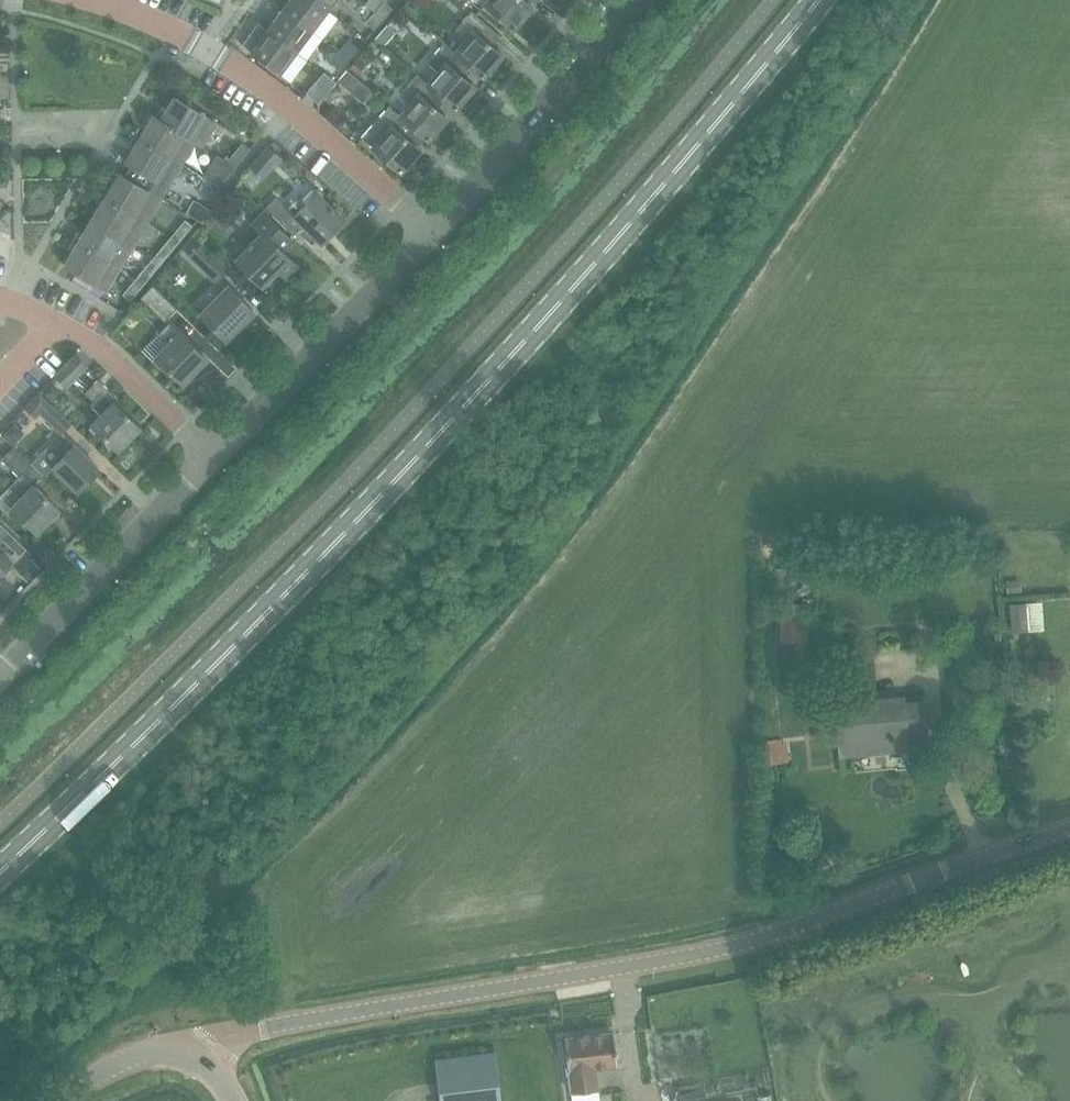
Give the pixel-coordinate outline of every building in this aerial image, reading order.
[(329,10),(315,0),(288,0),(283,8),(313,31),(329,10)] [(329,10),(336,0),(315,0),(329,10)] [(385,0),(375,12),(385,20),(394,8),(385,0)] [(485,4),(513,29),(532,7),(524,0),(489,0),(485,4)] [(402,35),(427,21),(419,7),(394,21),(402,35)] [(266,29),(297,52),(313,31),(283,8),(266,29)] [(376,30),(385,20),(375,12),(367,22),(376,30)] [(455,53),(473,69),(482,77),(502,54),(492,45),(500,36),(473,12),(455,32),(465,42),(455,53)] [(250,50),(281,73),(297,52),(266,29),(250,50)] [(350,41),(341,51),(350,59),(359,49),(350,41)] [(464,78),(473,69),(455,53),(445,44),(428,63),(439,72),(428,85),(445,100),(455,109),(474,87),(464,78)] [(370,49),(354,69),(368,80),(384,61),(370,49)] [(340,71),(350,59),(341,51),(331,63),(340,71)] [(318,102),(332,86),(336,82),(324,72),(306,92),(318,102)] [(412,103),(401,116),(418,130),(429,139),(447,118),(437,109),(445,100),(428,85),(417,75),(401,93),(412,103)] [(195,142),(194,143),(202,147),(216,123),(174,98),(165,113),(160,110),(155,118),(155,119),(195,142)] [(363,136),(375,146),(402,170),(419,150),(408,140),(418,130),(401,116),(390,106),(373,125),(363,136)] [(181,165),(194,143),(195,142),(155,119),(155,118),(152,116),(143,131),(139,128),(134,136),(181,165)] [(181,165),(134,136),(129,145),(134,148),(125,163),(141,172),(134,183),(160,199),(181,165)] [(242,144),(228,161),(235,167),(250,150),(242,144)] [(260,158),(252,168),(264,178),(282,157),(269,147),(260,158)] [(218,187),(235,167),(228,161),(217,154),(203,176),(218,187)] [(99,194),(146,223),(160,199),(134,183),(118,173),(109,188),(104,185),(99,194)] [(267,207),(277,218),(293,233),(303,223),(321,240),(343,217),(316,191),(293,214),(276,198),(267,207)] [(146,223),(99,194),(94,202),(99,205),(90,220),(132,245),(146,223)] [(237,257),(248,267),(264,283),(279,267),(287,275),(297,265),(282,250),(293,239),(277,224),(264,211),(253,223),(262,232),(237,257)] [(71,239),(119,267),(132,245),(90,220),(82,234),(77,231),(71,239)] [(184,220),(170,237),(177,243),(192,226),(184,220)] [(170,237),(153,257),(160,263),(177,243),(170,237)] [(105,291),(116,271),(119,267),(71,239),(66,248),(72,251),(63,265),(105,291)] [(189,256),(216,282),(228,270),(201,244),(189,256)] [(153,257),(136,277),(143,283),(160,263),(153,257)] [(121,294),(129,301),(143,283),(136,277),(121,294)] [(141,297),(142,298),(165,320),(177,308),(153,285),(141,297)] [(201,313),(210,322),(226,338),(253,310),(228,285),(201,313)] [(207,358),(191,342),(169,321),(159,332),(169,342),(156,355),(183,382),(207,358)] [(74,355),(56,374),(67,385),(85,366),(74,355)] [(98,378),(84,393),(92,401),(90,403),(101,414),(92,424),(118,449),(140,426),(112,399),(115,395),(98,378)] [(39,393),(24,408),(34,418),(40,412),(61,433),(70,424),(65,418),(49,403),(39,393)] [(52,465),(62,475),(78,490),(99,468),(65,435),(54,446),(63,454),(52,465)] [(23,446),(40,462),(48,452),(31,437),(23,446)] [(0,497),(0,507),(4,511),(9,512),(13,508),(37,531),(59,509),(34,484),(43,474),(14,446),(2,459),(20,476),(10,486),(0,497)] [(3,539),(10,532),(0,522),(0,536),(3,539)] [(27,548),(10,532),(3,539),(20,556),(27,548)] [(1019,580),(1006,581),(1007,591),(1020,590),(1019,580)] [(807,640),(807,603),(779,604),(780,641),(807,640)] [(835,706),(838,734),(840,756),(908,749),(907,741),(928,739),(925,699),(903,701),(903,699),(835,706)] [(780,739),(762,741),(764,763),(782,762),(780,739)] [(599,1067),(616,1065),(612,1032),(565,1038),(572,1095),(602,1091),(599,1067)] [(435,1060),(440,1100),(500,1100),(493,1053),(435,1060)] [(670,1086),(660,1088),(662,1100),(672,1100),(670,1086)]
